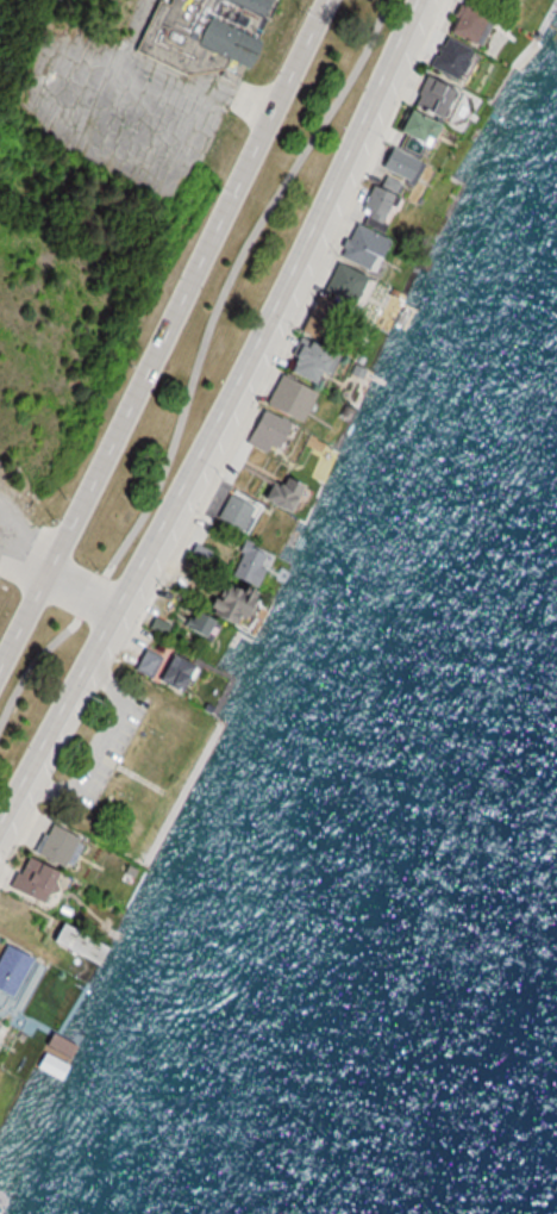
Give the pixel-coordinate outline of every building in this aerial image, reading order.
[(223,60),(241,68),(268,0),(168,0),(166,5),(154,0),(152,0),(131,50),(214,83),(223,60)]
